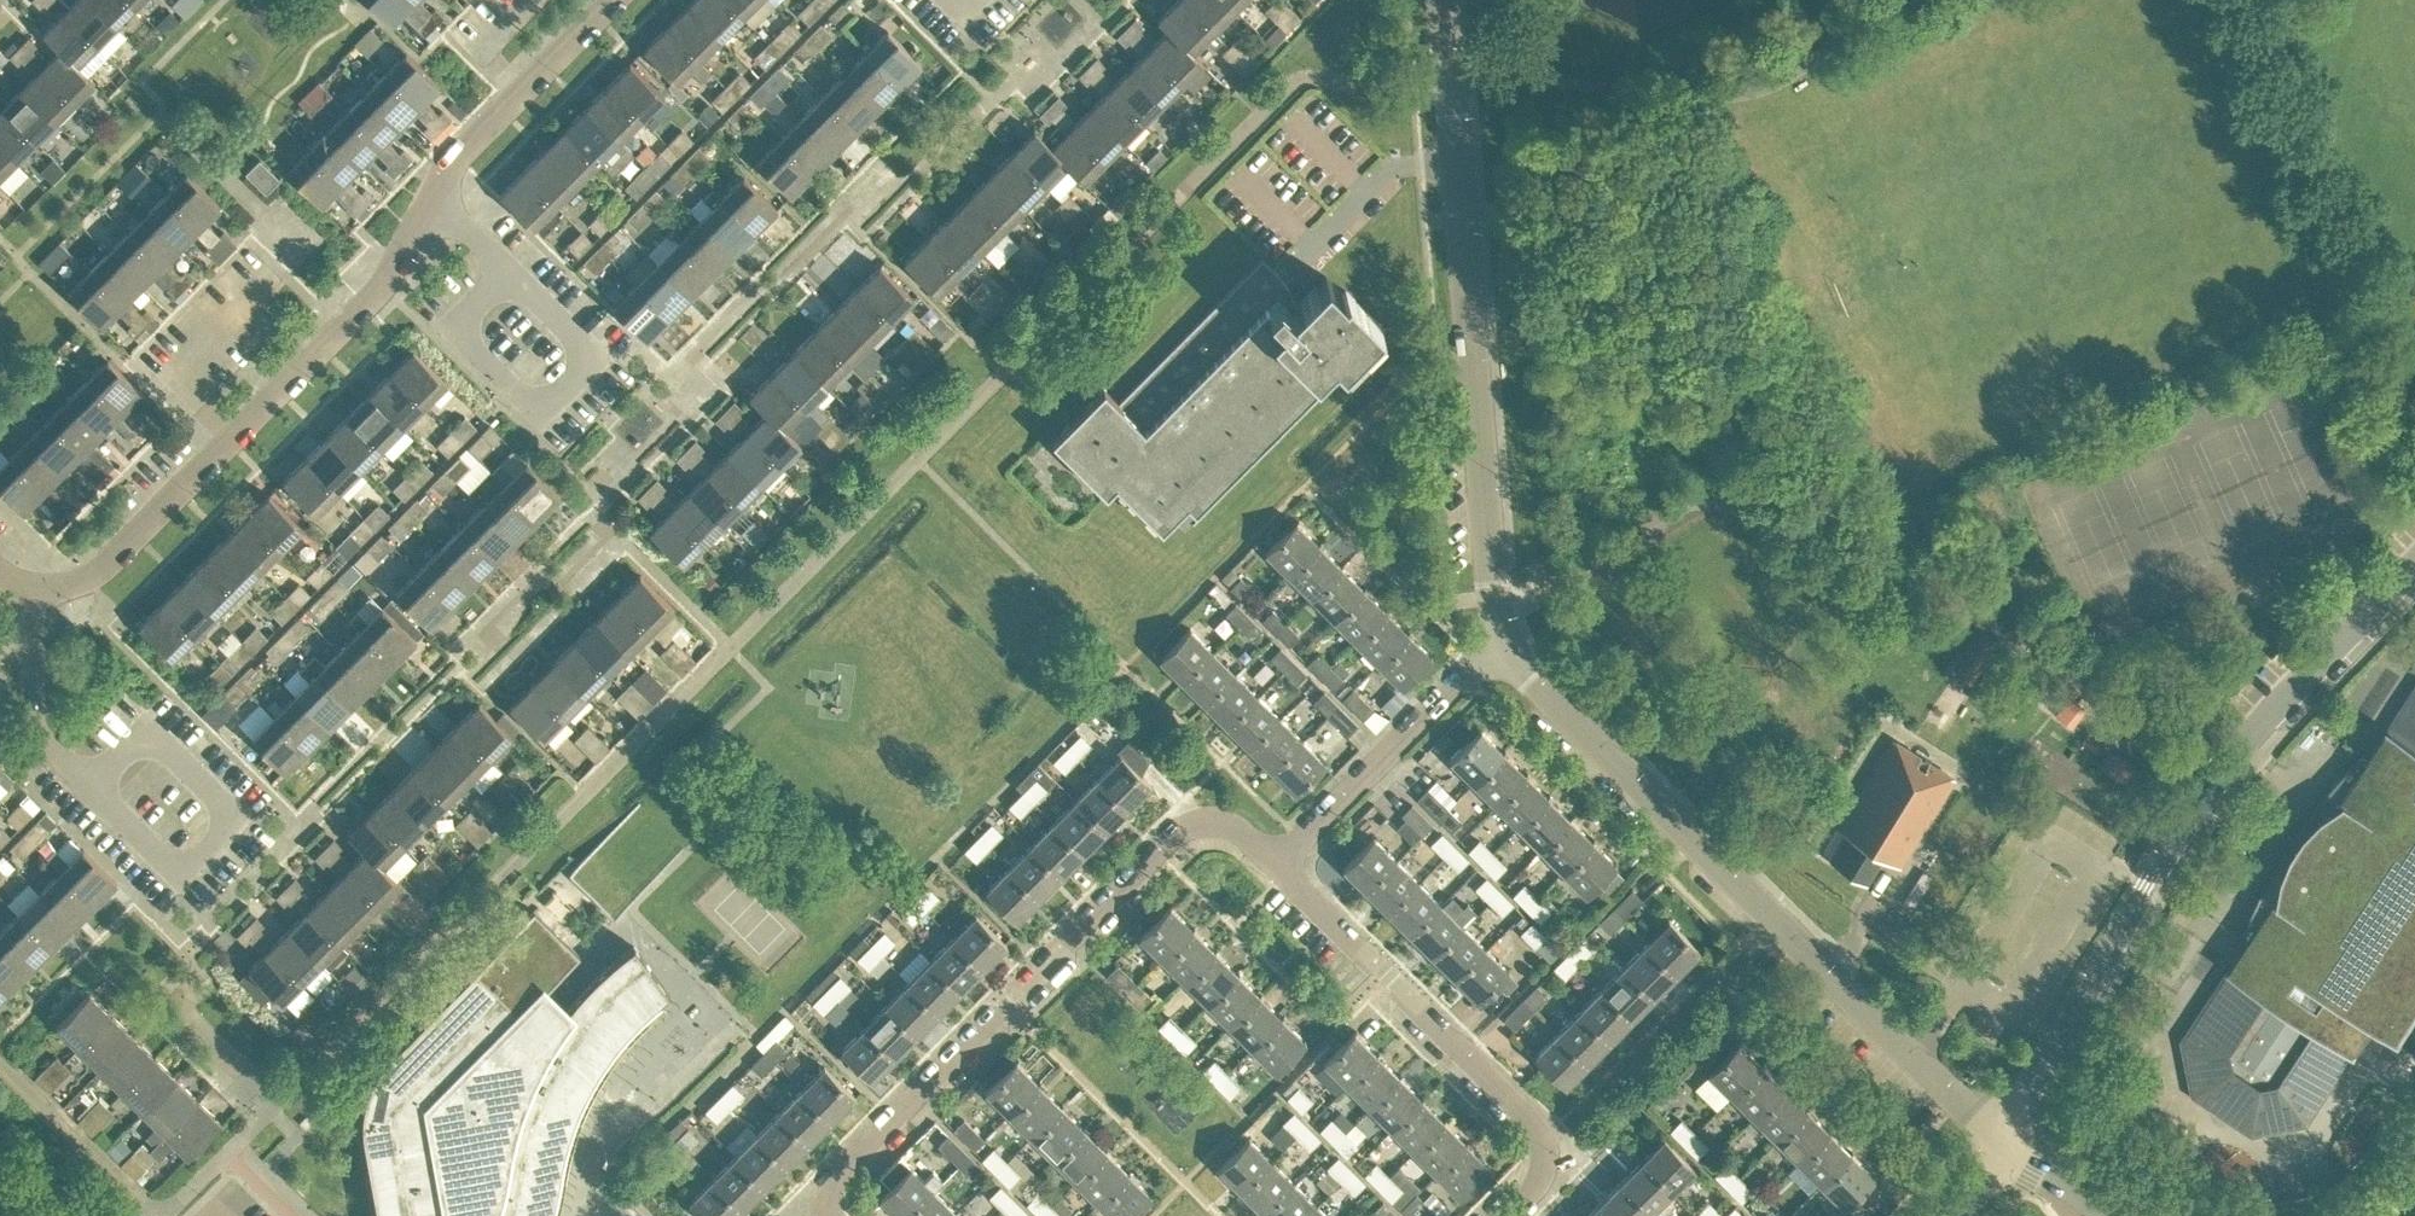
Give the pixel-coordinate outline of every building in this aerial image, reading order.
[(77,64),(96,45),(63,11),(68,6),(62,0),(46,0),(43,3),(57,16),(42,31),(60,49),(60,48),(77,64)] [(96,45),(116,25),(91,0),(73,0),(68,6),(63,11),(96,45)] [(116,25),(135,5),(130,0),(91,0),(116,25)] [(406,8),(411,3),(409,0),(368,0),(391,23),(406,8)] [(420,22),(431,11),(420,0),(409,0),(411,3),(406,8),(420,22)] [(688,3),(722,36),(743,15),(728,0),(690,0),(688,3)] [(743,15),(758,0),(728,0),(743,15)] [(813,0),(809,0),(797,12),(808,23),(822,9),(813,0)] [(822,9),(831,0),(813,0),(822,9)] [(882,0),(873,0),(866,7),(878,19),(890,7),(882,0)] [(1191,51),(1204,39),(1213,48),(1221,39),(1212,30),(1182,0),(1175,0),(1157,19),(1167,29),(1167,28),(1191,52),(1191,51)] [(1212,30),(1234,8),(1225,0),(1182,0),(1212,30)] [(1234,8),(1242,0),(1225,0),(1234,8)] [(1274,20),(1289,6),(1283,0),(1272,0),(1263,9),(1274,20)] [(843,1),(828,16),(840,27),(854,12),(843,1)] [(688,3),(667,24),(700,58),(722,36),(688,3)] [(1289,6),(1274,20),(1286,31),(1300,17),(1289,6)] [(435,7),(431,11),(420,22),(416,26),(424,34),(443,15),(435,7)] [(166,33),(179,20),(168,10),(155,23),(166,33)] [(1124,44),(1128,40),(1139,29),(1143,25),(1135,17),(1116,36),(1124,44)] [(821,23),(807,38),(818,49),(832,35),(821,23)] [(700,58),(667,24),(643,48),(677,81),(690,68),(702,80),(711,71),(699,59),(700,58)] [(782,27),(768,42),(779,53),(793,39),(782,27)] [(1148,48),(1181,82),(1202,62),(1191,51),(1191,52),(1167,28),(1167,29),(1153,43),(1148,48)] [(887,29),(865,51),(899,85),(921,63),(887,29)] [(1128,68),(1162,101),(1181,82),(1148,48),(1153,43),(1139,29),(1128,40),(1142,54),(1128,68)] [(17,63),(21,59),(32,48),(36,45),(28,36),(9,55),(17,63)] [(818,49),(807,38),(793,52),(804,63),(818,49)] [(1221,52),(1232,63),(1246,49),(1235,38),(1221,52)] [(779,53),(768,42),(753,56),(765,67),(779,53)] [(21,87),(55,121),(74,101),(41,68),(46,62),(32,48),(21,59),(35,73),(21,87)] [(41,68),(74,101),(94,81),(77,64),(60,48),(60,49),(46,62),(41,68)] [(1246,49),(1232,63),(1243,74),(1257,60),(1246,49)] [(405,51),(385,71),(419,105),(413,110),(427,124),(438,113),(424,99),(439,84),(405,51)] [(865,51),(843,73),(877,107),(899,85),(865,51)] [(1085,83),(1089,79),(1100,68),(1104,64),(1096,56),(1077,75),(1085,83)] [(629,61),(607,84),(641,117),(641,118),(651,128),(660,120),(649,109),(663,95),(629,61)] [(778,66),(764,81),(775,92),(789,78),(778,66)] [(1089,107),(1123,141),(1142,121),(1109,87),(1114,82),(1100,68),(1089,79),(1103,93),(1089,107)] [(1109,87),(1142,121),(1162,101),(1128,68),(1114,82),(1109,87)] [(385,71),(365,91),(399,124),(413,110),(419,105),(385,71)] [(739,71),(725,85),(736,96),(750,82),(739,71)] [(843,73),(821,95),(855,128),(877,107),(843,73)] [(775,92),(764,81),(750,95),(761,106),(775,92)] [(607,84),(586,105),(619,139),(641,118),(641,117),(607,84)] [(736,96),(725,85),(710,99),(722,110),(736,96)] [(2,107),(35,140),(55,121),(21,87),(7,101),(2,107)] [(380,144),(374,150),(388,163),(399,152),(385,139),(399,124),(365,91),(346,110),(380,144)] [(16,160),(35,140),(2,107),(7,101),(0,94),(0,144),(16,160)] [(821,95),(800,117),(834,150),(855,128),(821,95)] [(1047,122),(1051,118),(1061,107),(1065,103),(1057,95),(1038,114),(1047,122)] [(728,117),(739,128),(754,113),(743,102),(728,117)] [(586,105),(564,127),(598,161),(619,139),(586,105)] [(1057,124),(1043,138),(1051,146),(1050,146),(1067,163),(1066,164),(1083,181),(1104,160),(1070,126),(1075,121),(1061,107),(1051,118),(1057,124)] [(1070,126),(1104,160),(1123,141),(1089,107),(1075,121),(1070,126)] [(442,109),(438,113),(427,124),(423,128),(431,137),(450,118),(442,109)] [(327,130),(360,163),(374,150),(380,144),(346,110),(327,130)] [(800,117),(778,138),(812,172),(834,150),(800,117)] [(564,127),(542,149),(576,182),(598,161),(564,127)] [(681,128),(667,143),(678,154),(693,140),(681,128)] [(1034,129),(1012,151),(1045,185),(1066,164),(1067,163),(1050,146),(1051,146),(1043,138),(1034,129)] [(336,188),(349,202),(360,191),(346,178),(360,163),(327,130),(307,149),(341,183),(336,188)] [(812,172),(778,138),(756,161),(790,194),(812,172)] [(16,160),(0,144),(0,176),(16,160)] [(699,146),(685,160),(696,172),(710,157),(699,146)] [(403,148),(399,152),(388,163),(384,167),(393,176),(411,157),(403,148)] [(321,203),(336,188),(341,183),(307,149),(287,170),(321,203)] [(542,149),(521,171),(555,204),(576,182),(542,149)] [(659,150),(645,165),(657,176),(671,162),(659,150)] [(1012,151),(990,173),(1024,206),(1045,185),(1012,151)] [(245,171),(265,191),(279,177),(259,157),(245,171)] [(696,172),(685,160),(671,175),(672,176),(664,184),(687,207),(695,199),(682,186),(696,172)] [(657,176),(645,165),(631,179),(642,190),(657,176)] [(521,171),(499,193),(533,226),(555,204),(521,171)] [(186,172),(166,192),(200,226),(194,231),(208,245),(219,234),(205,220),(220,205),(186,172)] [(990,173),(968,194),(1002,228),(1024,206),(990,173)] [(743,174),(721,196),(754,230),(776,208),(743,174)] [(1117,215),(1138,194),(1129,185),(1108,206),(1117,215)] [(364,187),(360,191),(349,202),(345,206),(354,215),(363,205),(373,196),(364,187)] [(656,190),(641,204),(653,215),(667,201),(656,190)] [(166,192),(146,212),(180,245),(194,231),(200,226),(166,192)] [(1054,207),(1065,218),(1079,204),(1068,193),(1054,207)] [(617,194),(602,208),(614,219),(628,205),(617,194)] [(968,194),(947,216),(981,250),(1002,228),(968,194)] [(721,196),(699,218),(733,252),(754,230),(721,196)] [(653,215),(641,204),(627,218),(638,229),(653,215)] [(1079,204),(1065,218),(1075,229),(1090,214),(1079,204)] [(359,220),(369,210),(363,205),(354,215),(359,220)] [(1108,206),(1087,227),(1088,227),(1096,236),(1100,232),(1117,215),(1108,206)] [(614,219),(602,208),(588,222),(599,233),(614,219)] [(161,265),(155,270),(169,284),(180,273),(166,259),(180,245),(146,212),(127,231),(161,265)] [(947,216),(925,238),(959,271),(981,250),(947,216)] [(699,218),(677,240),(711,273),(733,252),(699,218)] [(223,230),(219,234),(208,245),(204,249),(213,257),(231,238),(223,230)] [(566,244),(577,255),(592,241),(581,230),(566,244)] [(107,251),(141,284),(155,270),(161,265),(127,231),(107,251)] [(612,233),(598,247),(609,259),(624,244),(612,233)] [(1011,250),(1022,261),(1036,247),(1025,236),(1011,250)] [(959,271),(925,238),(903,260),(937,294),(959,271)] [(677,240),(656,261),(690,295),(711,273),(677,240)] [(609,259),(598,247),(584,262),(595,273),(609,259)] [(1036,247),(1022,261),(1033,272),(1047,257),(1036,247)] [(116,309),(130,323),(141,312),(127,298),(141,284),(107,251),(88,270),(122,304),(116,309)] [(1292,295),(1291,293),(1289,290),(1289,288),(1286,281),(1280,275),(1273,268),(1261,256),(1117,401),(1103,386),(1051,439),(1105,492),(1115,482),(1161,528),(1183,505),(1191,513),(1324,379),(1316,371),(1332,355),(1341,364),(1380,324),(1345,289),(1342,291),(1325,274),(1298,302),(1295,299),(1294,298),(1292,295)] [(656,261),(634,283),(668,317),(690,295),(656,261)] [(857,286),(891,319),(913,297),(879,263),(857,286)] [(184,269),(180,273),(169,284),(165,288),(174,296),(193,277),(184,269)] [(102,324),(116,309),(122,304),(88,270),(68,291),(102,324)] [(969,292),(979,304),(993,290),(982,279),(969,292)] [(668,317),(634,283),(612,305),(646,339),(668,317)] [(835,307),(869,341),(891,319),(857,286),(835,307)] [(993,290),(979,304),(989,315),(1004,301),(993,290)] [(814,329),(847,363),(869,341),(835,307),(814,329)] [(145,308),(141,312),(130,323),(126,327),(135,335),(154,316),(145,308)] [(899,342),(910,353),(924,339),(913,328),(899,342)] [(792,351),(826,384),(847,363),(814,329),(792,351)] [(924,339),(910,353),(921,364),(935,349),(924,339)] [(413,348),(391,370),(424,404),(446,382),(413,348)] [(771,373),(804,406),(826,384),(792,351),(771,373)] [(108,358),(87,378),(121,412),(116,417),(129,431),(140,420),(126,406),(141,391),(108,358)] [(391,370),(369,392),(403,426),(424,404),(391,370)] [(852,389),(863,400),(881,382),(870,371),(852,389)] [(783,428),(783,427),(804,406),(771,373),(748,395),(766,412),(766,411),(783,428)] [(87,378),(68,398),(102,431),(116,417),(121,412),(87,378)] [(881,382),(863,400),(874,410),(892,393),(881,382)] [(369,392),(347,414),(381,447),(403,426),(369,392)] [(82,451),(77,456),(90,470),(101,460),(87,446),(102,431),(68,398),(48,417),(82,451)] [(723,427),(727,423),(738,412),(742,408),(734,399),(715,418),(723,427)] [(747,431),(780,465),(800,444),(783,427),(783,428),(766,411),(766,412),(752,425),(747,431)] [(727,450),(761,484),(780,465),(747,431),(752,425),(738,412),(727,423),(741,436),(727,450)] [(347,414),(326,435),(360,469),(381,447),(347,414)] [(813,428),(824,439),(838,425),(827,414),(813,428)] [(464,415),(450,430),(461,441),(476,426),(464,415)] [(144,416),(140,420),(129,431),(125,435),(134,443),(153,424),(144,416)] [(29,437),(63,470),(77,456),(82,451),(48,417),(29,437)] [(838,425),(824,439),(835,450),(849,436),(838,425)] [(461,441),(450,430),(436,444),(447,455),(461,441)] [(466,446),(478,457),(492,443),(481,432),(466,446)] [(326,435),(304,457),(338,491),(360,469),(326,435)] [(38,495),(51,509),(62,498),(48,484),(63,470),(29,437),(9,456),(43,490),(38,495)] [(685,466),(689,462),(699,451),(703,447),(695,438),(676,457),(685,466)] [(708,470),(741,504),(761,484),(727,450),(713,465),(708,470)] [(702,475),(689,490),(722,523),(741,504),(708,470),(713,465),(699,451),(689,462),(702,475)] [(459,454),(445,468),(456,479),(470,465),(459,454)] [(38,495),(43,490),(9,456),(0,466),(0,487),(23,510),(38,495)] [(105,456),(101,460),(90,470),(86,474),(95,482),(104,473),(113,464),(105,456)] [(338,491),(304,457),(282,479),(316,513),(338,491)] [(421,459),(407,473),(418,484),(432,470),(421,459)] [(492,471),(504,483),(538,516),(560,494),(526,461),(512,475),(500,463),(492,471)] [(113,464),(104,473),(109,478),(118,469),(113,464)] [(456,479),(445,468),(431,482),(442,493),(456,479)] [(104,473),(95,482),(100,487),(109,478),(104,473)] [(418,484),(407,473),(392,487),(404,499),(418,484)] [(646,505),(650,501),(661,490),(665,486),(656,477),(637,496),(646,505)] [(504,483),(482,504),(516,538),(538,516),(504,483)] [(661,490),(650,501),(664,515),(649,530),(682,563),(703,543),(669,509),(675,504),(661,490)] [(689,490),(675,504),(669,509),(703,543),(722,523),(689,490)] [(269,493),(247,515),(280,549),(302,527),(269,493)] [(66,494),(62,498),(51,509),(47,513),(56,521),(75,503),(66,494)] [(416,497),(402,511),(413,522),(427,508),(416,497)] [(378,502),(364,516),(375,527),(389,514),(378,502)] [(482,504),(461,526),(494,560),(516,538),(482,504)] [(413,522),(402,511),(388,525),(399,537),(413,522)] [(247,515),(225,537),(259,570),(280,549),(247,515)] [(375,527),(364,516),(349,531),(360,542),(375,527)] [(768,534),(753,519),(741,531),(756,546),(768,534)] [(1265,551),(1287,574),(1318,543),(1295,520),(1265,551)] [(461,526),(439,548),(473,582),(494,560),(461,526)] [(366,547),(377,559),(392,544),(380,533),(366,547)] [(225,537),(203,559),(237,592),(259,570),(225,537)] [(1287,574),(1310,596),(1341,565),(1318,543),(1287,574)] [(439,548),(417,570),(451,603),(473,582),(439,548)] [(203,559),(182,580),(215,614),(237,592),(203,559)] [(306,575),(317,586),(331,571),(320,560),(306,575)] [(1310,596),(1332,618),(1363,587),(1341,565),(1310,596)] [(451,603),(417,570),(395,592),(429,626),(451,603)] [(639,573),(617,596),(651,629),(673,607),(639,573)] [(709,574),(703,581),(711,589),(718,583),(709,574)] [(337,576),(322,591),(334,602),(348,588),(337,576)] [(1253,589),(1240,576),(1230,586),(1243,599),(1253,589)] [(182,580),(160,602),(194,636),(215,614),(182,580)] [(298,582),(284,596),(295,608),(310,593),(298,582)] [(1332,618),(1355,641),(1386,610),(1363,587),(1332,618)] [(334,602),(322,591),(308,605),(320,616),(334,602)] [(295,608),(284,596),(270,611),(281,622),(295,608)] [(617,596),(596,617),(630,651),(651,629),(617,596)] [(350,618),(360,628),(394,661),(422,632),(389,599),(367,620),(357,611),(350,618)] [(1225,611),(1238,624),(1248,614),(1235,601),(1225,611)] [(138,624),(172,658),(194,636),(160,602),(138,624)] [(1263,618),(1275,631),(1285,621),(1273,608),(1263,618)] [(1355,641),(1377,663),(1408,632),(1386,610),(1355,641)] [(1248,614),(1238,624),(1251,637),(1261,627),(1248,614)] [(596,617),(574,639),(608,673),(630,651),(596,617)] [(294,620),(279,634),(291,646),(305,631),(294,620)] [(1285,621),(1275,631),(1288,644),(1299,634),(1285,621)] [(255,625),(241,639),(253,651),(267,636),(255,625)] [(1158,658),(1181,681),(1212,649),(1189,627),(1158,658)] [(360,628),(338,650),(372,683),(394,661),(360,628)] [(1981,629),(1956,671),(1973,680),(1998,638),(1981,629)] [(1408,632),(1377,663),(1400,686),(1431,655),(1408,632)] [(291,646),(279,634),(265,649),(276,660),(291,646)] [(659,652),(670,663),(684,648),(673,638),(659,652)] [(253,651),(241,639),(227,654),(238,665),(253,651)] [(574,639),(552,661),(586,694),(608,673),(574,639)] [(1269,656),(1282,669),(1292,659),(1279,646),(1269,656)] [(684,648),(670,663),(681,674),(695,659),(684,648)] [(1181,681),(1204,703),(1235,672),(1212,649),(1181,681)] [(314,653),(306,661),(350,705),(372,683),(338,650),(324,664),(314,653)] [(1307,663),(1320,676),(1330,665),(1317,653),(1307,663)] [(1292,659),(1282,669),(1295,681),(1305,671),(1292,659)] [(220,661),(205,676),(217,687),(231,672),(220,661)] [(309,679),(295,693),(329,727),(350,705),(306,661),(298,669),(309,679)] [(552,661),(531,682),(565,716),(586,694),(552,661)] [(250,664),(236,678),(248,689),(262,675),(250,664)] [(1330,665),(1320,676),(1333,688),(1343,678),(1330,665)] [(1204,703),(1226,725),(1257,694),(1235,672),(1204,703)] [(248,689),(236,678),(201,713),(215,727),(236,706),(233,704),(248,689)] [(616,695),(627,706),(641,692),(631,681),(616,695)] [(565,716),(531,682),(509,705),(543,738),(565,716)] [(1342,697),(1362,718),(1373,707),(1352,687),(1342,697)] [(2074,688),(2063,711),(2084,721),(2095,697),(2074,688)] [(1313,700),(1326,713),(1337,703),(1324,690),(1313,700)] [(2249,943),(2201,1015),(2199,1019),(2194,1029),(2190,1041),(2189,1054),(2190,1064),(2191,1069),(2194,1079),(2200,1090),(2209,1101),(2221,1110),(2227,1114),(2241,1122),(2253,1125),(2266,1127),(2279,1125),(2291,1121),(2303,1115),(2313,1107),(2319,1099),(2327,1088),(2351,1051),(2370,1022),(2396,1039),(2414,1010),(2414,691),(2371,758),(2362,752),(2341,774),(2328,790),(2314,807),(2298,828),(2286,847),(2273,868),(2262,889),(2255,904),(2241,936),(2250,941),(2249,943)] [(641,692),(627,706),(638,717),(652,703),(641,692)] [(295,693),(273,715),(307,748),(329,727),(295,693)] [(1226,725),(1249,747),(1279,716),(1257,694),(1226,725)] [(456,724),(490,757),(512,735),(506,729),(495,718),(478,701),(456,724)] [(1337,703),(1326,713),(1346,734),(1357,723),(1337,703)] [(502,711),(495,718),(506,729),(512,735),(519,728),(502,711)] [(307,748),(273,715),(251,737),(285,771),(307,748)] [(1249,747),(1271,770),(1302,738),(1279,716),(1249,747)] [(434,745),(468,779),(490,757),(456,724),(434,745)] [(573,738),(584,749),(598,735),(587,724),(573,738)] [(1449,759),(1472,782),(1503,751),(1480,728),(1449,759)] [(1079,734),(1066,747),(1077,757),(1090,744),(1079,734)] [(598,735),(584,749),(595,760),(609,746),(598,735)] [(1302,738),(1271,770),(1294,792),(1325,761),(1302,738)] [(1899,866),(1954,777),(1892,739),(1837,827),(1821,853),(1830,859),(1830,860),(1865,882),(1881,855),(1899,866)] [(413,767),(447,800),(468,779),(434,745),(413,767)] [(1077,757),(1066,747),(1054,760),(1064,770),(1077,757)] [(1472,782),(1494,804),(1525,773),(1503,751),(1472,782)] [(1120,753),(1097,776),(1128,807),(1151,784),(1120,753)] [(498,780),(509,791),(523,776),(512,765),(498,780)] [(392,788),(425,822),(447,800),(413,767),(392,788)] [(0,771),(0,780),(6,786),(13,778),(3,768),(0,771)] [(1494,804),(1517,826),(1548,795),(1525,773),(1494,804)] [(523,776),(509,791),(520,801),(534,787),(523,776)] [(1097,776),(1075,798),(1106,829),(1128,807),(1097,776)] [(1035,778),(1022,791),(1032,801),(1045,788),(1035,778)] [(1416,798),(1437,818),(1447,807),(1427,787),(1416,798)] [(370,810),(404,844),(425,822),(392,788),(370,810)] [(1032,801),(1022,791),(1009,804),(1020,814),(1032,801)] [(1517,826),(1539,848),(1570,817),(1548,795),(1517,826)] [(1075,798),(1052,821),(1083,852),(1106,829),(1075,798)] [(7,816),(18,827),(32,813),(21,801),(7,816)] [(1395,827),(1412,843),(1432,823),(1411,803),(1401,813),(1405,818),(1395,827)] [(1447,807),(1437,818),(1450,831),(1460,820),(1447,807)] [(455,823),(466,834),(480,819),(469,809),(455,823)] [(382,866),(382,865),(404,844),(370,810),(348,833),(365,850),(365,849),(382,866)] [(45,811),(23,833),(34,844),(56,822),(45,811)] [(1539,848),(1561,871),(1592,840),(1570,817),(1539,848)] [(480,819),(466,834),(477,845),(491,830),(480,819)] [(1052,821),(1030,843),(1061,874),(1083,852),(1052,821)] [(991,823),(978,836),(988,846),(1001,833),(991,823)] [(10,835),(0,825),(0,845),(10,835)] [(1431,842),(1444,855),(1454,845),(1441,832),(1431,842)] [(34,844),(23,833),(9,847),(21,858),(34,844)] [(1342,867),(1365,889),(1396,858),(1373,835),(1342,867)] [(988,846),(978,836),(965,849),(975,859),(988,846)] [(322,865),(326,861),(337,850),(341,846),(333,837),(314,856),(322,865)] [(1468,849),(1481,862),(1491,852),(1479,839),(1468,849)] [(1592,840),(1561,871),(1584,893),(1615,862),(1592,840)] [(1030,843),(1008,866),(1039,897),(1061,874),(1030,843)] [(1454,845),(1444,855),(1457,868),(1467,858),(1454,845)] [(46,855),(60,869),(94,903),(116,881),(83,847),(67,862),(53,848),(46,855)] [(346,869),(379,902),(400,882),(382,865),(382,866),(365,849),(365,850),(351,863),(346,869)] [(326,888),(360,922),(379,902),(346,869),(351,863),(337,850),(326,861),(340,874),(326,888)] [(412,866),(423,877),(437,863),(426,852),(412,866)] [(589,852),(568,873),(614,918),(635,897),(589,852)] [(1491,852),(1481,862),(1494,875),(1504,865),(1491,852)] [(1365,889),(1387,912),(1418,880),(1396,858),(1365,889)] [(437,863),(423,877),(434,888),(448,873),(437,863)] [(1039,897),(1008,866),(985,888),(1016,919),(1039,897)] [(60,869),(39,891),(73,925),(94,903),(60,869)] [(284,904),(288,900),(298,889),(302,885),(294,876),(275,895),(284,904)] [(1475,887),(1488,899),(1498,889),(1485,876),(1475,887)] [(1387,912),(1410,934),(1440,903),(1418,880),(1387,912)] [(1513,893),(1526,906),(1536,896),(1523,883),(1513,893)] [(927,886),(915,899),(925,909),(938,896),(927,886)] [(307,908),(341,941),(360,922),(326,888),(312,902),(307,908)] [(1631,888),(1611,908),(1622,919),(1642,898),(1631,888)] [(301,913),(287,927),(328,968),(347,948),(341,941),(307,908),(312,902),(298,889),(288,900),(301,913)] [(1498,889),(1488,899),(1501,912),(1511,902),(1498,889)] [(39,891),(17,913),(51,946),(73,925),(39,891)] [(1536,896),(1526,906),(1539,919),(1549,909),(1536,896)] [(925,909),(915,899),(902,912),(912,922),(925,909)] [(1432,956),(1463,925),(1476,912),(1465,902),(1453,915),(1440,903),(1410,934),(1432,956)] [(1138,936),(1161,959),(1192,928),(1169,905),(1138,936)] [(534,908),(396,1046),(385,1058),(378,1068),(371,1081),(366,1095),(363,1110),(362,1120),(364,1138),(372,1185),(378,1215),(552,1215),(555,1206),(561,1176),(567,1146),(574,1123),(586,1095),(599,1070),(616,1047),(625,1035),(646,1014),(670,994),(634,945),(623,953),(613,961),(602,971),(591,982),(581,992),(566,1010),(545,989),(579,954),(534,908)] [(1622,919),(1611,908),(1598,921),(1609,931),(1622,919)] [(975,912),(952,935),(983,966),(1006,943),(975,912)] [(0,930),(0,939),(30,968),(51,946),(17,913),(0,930)] [(245,943),(249,939),(259,928),(263,924),(255,915),(236,934),(245,943)] [(1668,918),(1645,941),(1676,972),(1699,949),(1668,918)] [(1521,932),(1534,945),(1544,934),(1531,922),(1521,932)] [(1432,956),(1454,978),(1485,947),(1463,925),(1432,956)] [(287,927),(273,942),(268,947),(302,981),(309,987),(328,968),(287,927)] [(259,928),(249,939),(263,952),(248,967),(255,975),(274,993),(281,1001),(302,981),(268,947),(273,942),(259,928)] [(1161,959),(1184,981),(1215,950),(1192,928),(1161,959)] [(883,931),(870,944),(881,954),(893,941),(883,931)] [(952,935),(930,958),(961,989),(983,966),(952,935)] [(8,990),(30,968),(0,939),(0,982),(8,990)] [(1580,940),(1567,952),(1577,963),(1590,950),(1580,940)] [(1645,941),(1623,963),(1654,994),(1676,972),(1645,941)] [(881,954),(870,944),(858,957),(868,967),(881,954)] [(1485,947),(1454,978),(1477,1001),(1496,983),(1507,971),(1508,970),(1485,947)] [(1184,981),(1206,1003),(1237,972),(1215,950),(1184,981)] [(1577,963),(1567,952),(1554,966),(1564,976),(1577,963)] [(930,958),(907,980),(939,1011),(961,989),(930,958)] [(1106,974),(1127,994),(1137,983),(1117,963),(1106,974)] [(1623,963),(1601,986),(1632,1017),(1654,994),(1623,963)] [(1507,971),(1496,983),(1504,991),(1515,980),(1507,971)] [(1206,1003),(1228,1025),(1259,994),(1237,972),(1206,1003)] [(354,994),(369,979),(363,973),(348,988),(354,994)] [(839,975),(826,988),(836,998),(849,985),(839,975)] [(907,980),(885,1003),(916,1033),(939,1011),(907,980)] [(1137,983),(1127,994),(1140,1007),(1150,996),(1137,983)] [(1536,984),(1523,997),(1533,1008),(1546,994),(1536,984)] [(1601,986),(1578,1008),(1610,1039),(1632,1017),(1601,986)] [(836,998),(826,988),(813,1001),(824,1011),(836,998)] [(56,1024),(78,1046),(111,1013),(89,990),(56,1024)] [(1228,1025),(1251,1048),(1282,1017),(1259,994),(1228,1025)] [(1533,1008),(1523,997),(1503,1017),(1513,1028),(1533,1008)] [(885,1003),(863,1025),(894,1056),(916,1033),(885,1003)] [(1578,1008),(1556,1031),(1587,1062),(1610,1039),(1578,1008)] [(2396,1039),(2414,1051),(2414,1010),(2396,1039)] [(78,1046),(100,1068),(133,1034),(111,1013),(78,1046)] [(1158,1025),(1171,1038),(1181,1028),(1168,1015),(1158,1025)] [(1282,1017),(1251,1048),(1274,1070),(1305,1039),(1282,1017)] [(894,1056),(863,1025),(840,1048),(871,1079),(894,1056)] [(1181,1028),(1171,1038),(1184,1051),(1194,1041),(1181,1028)] [(1323,1061),(1346,1084),(1376,1053),(1353,1030),(1323,1061)] [(1587,1062),(1556,1031),(1533,1053),(1565,1084),(1587,1062)] [(100,1068),(121,1089),(155,1056),(133,1034),(100,1068)] [(1695,1059),(1730,1094),(1761,1063),(1738,1040),(1732,1047),(1720,1035),(1695,1059)] [(776,1038),(764,1051),(774,1061),(786,1049),(776,1038)] [(774,1061),(764,1051),(751,1064),(761,1074),(774,1061)] [(1346,1084),(1368,1106),(1399,1075),(1376,1053),(1346,1084)] [(56,1055),(45,1066),(59,1080),(70,1069),(56,1055)] [(121,1089),(143,1111),(176,1077),(155,1056),(121,1089)] [(984,1090),(1007,1113),(1038,1082),(1015,1059),(984,1090)] [(1203,1070),(1216,1082),(1226,1072),(1213,1059),(1203,1070)] [(1730,1094),(1752,1116),(1783,1085),(1761,1063),(1730,1094)] [(823,1065),(801,1087),(832,1118),(855,1096),(823,1065)] [(59,1080),(45,1066),(34,1077),(48,1091),(59,1080)] [(1226,1072),(1216,1082),(1229,1095),(1239,1085),(1226,1072)] [(1368,1106),(1390,1129),(1421,1097),(1399,1075),(1368,1106)] [(146,1135),(155,1143),(198,1098),(176,1077),(143,1111),(156,1124),(146,1135)] [(1301,1109),(1311,1099),(1292,1080),(1282,1091),(1301,1109)] [(1007,1113),(1030,1135),(1061,1104),(1038,1082),(1007,1113)] [(732,1083),(719,1096),(729,1106),(742,1093),(732,1083)] [(1752,1116),(1775,1139),(1806,1107),(1783,1085),(1752,1116)] [(801,1087),(778,1110),(810,1141),(832,1118),(801,1087)] [(729,1106),(719,1096),(706,1109),(716,1119),(729,1106)] [(99,1097),(88,1108),(102,1122),(113,1112),(99,1097)] [(1390,1129),(1413,1151),(1444,1120),(1421,1097),(1390,1129)] [(142,1140),(131,1151),(146,1165),(156,1155),(158,1158),(174,1142),(187,1155),(221,1121),(198,1098),(155,1143),(150,1148),(142,1140)] [(1030,1135),(1052,1158),(1083,1126),(1061,1104),(1030,1135)] [(1775,1139),(1797,1161),(1828,1130),(1806,1107),(1775,1139)] [(102,1122),(88,1108),(77,1119),(91,1133),(102,1122)] [(778,1110),(756,1132),(787,1163),(810,1141),(778,1110)] [(1283,1122),(1296,1135),(1306,1124),(1293,1112),(1283,1122)] [(953,1128),(973,1149),(984,1138),(963,1118),(953,1128)] [(1320,1128),(1333,1141),(1343,1131),(1330,1118),(1320,1128)] [(1670,1129),(1683,1142),(1693,1132),(1680,1119),(1670,1129)] [(1413,1151),(1435,1173),(1466,1142),(1444,1120),(1413,1151)] [(1306,1124),(1296,1135),(1308,1147),(1319,1137),(1306,1124)] [(1052,1158),(1075,1180),(1106,1149),(1083,1126),(1052,1158)] [(688,1127),(675,1140),(685,1150),(698,1138),(688,1127)] [(1797,1161),(1819,1183),(1851,1152),(1828,1130),(1797,1161)] [(1343,1131),(1333,1141),(1346,1154),(1356,1144),(1343,1131)] [(756,1132),(734,1155),(765,1186),(787,1163),(756,1132)] [(1693,1132),(1683,1142),(1696,1155),(1706,1144),(1693,1132)] [(937,1144),(957,1164),(968,1154),(947,1134),(937,1144)] [(1217,1167),(1240,1190),(1271,1159),(1248,1136),(1217,1167)] [(1663,1136),(1640,1159),(1671,1190),(1694,1167),(1663,1136)] [(685,1150),(675,1140),(662,1153),(672,1163),(685,1150)] [(1466,1142),(1435,1173),(1458,1196),(1489,1165),(1466,1142)] [(982,1158),(995,1171),(1006,1160),(993,1148),(982,1158)] [(1075,1180),(1097,1202),(1128,1171),(1106,1149),(1075,1180)] [(146,1165),(131,1151),(120,1162),(135,1176),(146,1165)] [(1851,1152),(1819,1183),(1842,1206),(1873,1175),(1851,1152)] [(968,1154),(957,1164),(970,1177),(981,1167),(968,1154)] [(734,1155),(712,1177),(743,1208),(765,1186),(734,1155)] [(934,1189),(942,1180),(933,1171),(924,1179),(899,1155),(879,1175),(890,1186),(879,1196),(899,1215),(907,1215),(934,1189)] [(1327,1166),(1340,1179),(1350,1169),(1337,1156),(1327,1166)] [(1240,1190),(1263,1212),(1294,1181),(1271,1159),(1240,1190)] [(1640,1159),(1618,1182),(1649,1212),(1671,1190),(1640,1159)] [(1006,1160),(995,1171),(1008,1183),(1018,1173),(1006,1160)] [(1365,1173),(1378,1185),(1388,1175),(1375,1162),(1365,1173)] [(1715,1173),(1728,1186),(1738,1176),(1725,1163),(1715,1173)] [(1350,1169),(1340,1179),(1353,1192),(1363,1181),(1350,1169)] [(1097,1202),(1111,1215),(1129,1215),(1151,1194),(1128,1171),(1097,1202)] [(1388,1175),(1378,1185),(1391,1198),(1401,1188),(1388,1175)] [(1738,1176),(1728,1186),(1741,1199),(1751,1189),(1738,1176)] [(712,1177),(689,1200),(705,1215),(735,1215),(743,1208),(712,1177)] [(1266,1215),(1304,1215),(1316,1204),(1294,1181),(1263,1212),(1266,1215)] [(1596,1204),(1608,1215),(1645,1215),(1649,1212),(1618,1182),(1596,1204)] [(990,1195),(1002,1208),(1013,1198),(1000,1185),(990,1195)] [(956,1210),(934,1189),(907,1215),(950,1215),(956,1210)] [(1027,1202),(1040,1215),(1050,1205),(1037,1192),(1027,1202)] [(1409,1215),(1430,1215),(1410,1197),(1400,1207),(1409,1215)] [(1002,1208),(1010,1215),(1020,1215),(1025,1211),(1013,1198),(1002,1208)] [(1377,1215),(1392,1215),(1395,1213),(1382,1200),(1372,1210),(1377,1215)] [(1695,1214),(1697,1215),(1713,1215),(1718,1211),(1708,1201),(1695,1214)] [(1316,1204),(1304,1215),(1329,1215),(1316,1204)] [(1584,1215),(1608,1215),(1596,1204),(1584,1215)] [(1040,1215),(1041,1215),(1062,1215),(1050,1205),(1040,1215)] [(1733,1206),(1723,1215),(1743,1215),(1733,1206)] [(1770,1207),(1761,1215),(1779,1215),(1770,1207)]
